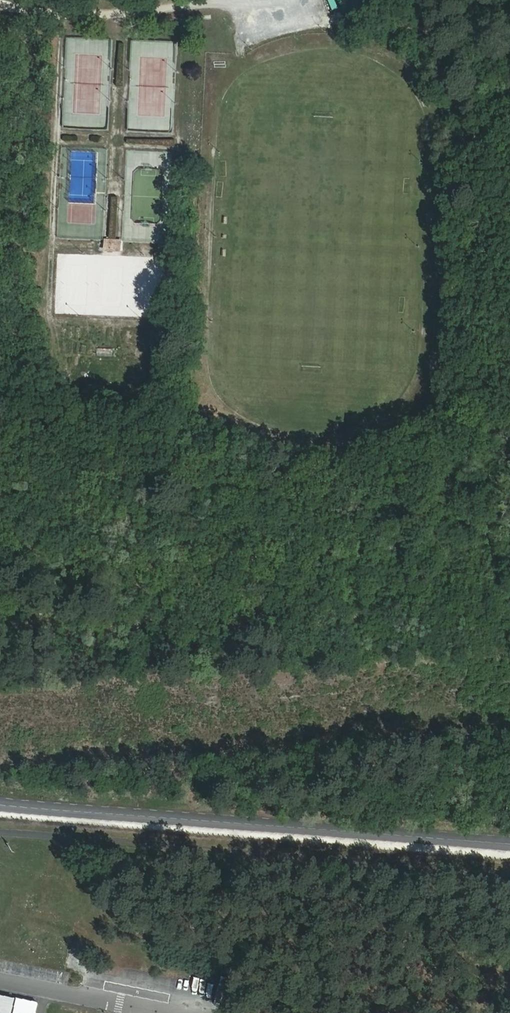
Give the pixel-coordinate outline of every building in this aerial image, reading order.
[(18,997),(0,993),(0,1012),(15,1012),(18,997)] [(38,1001),(17,998),(15,1012),(37,1012),(38,1001)]
